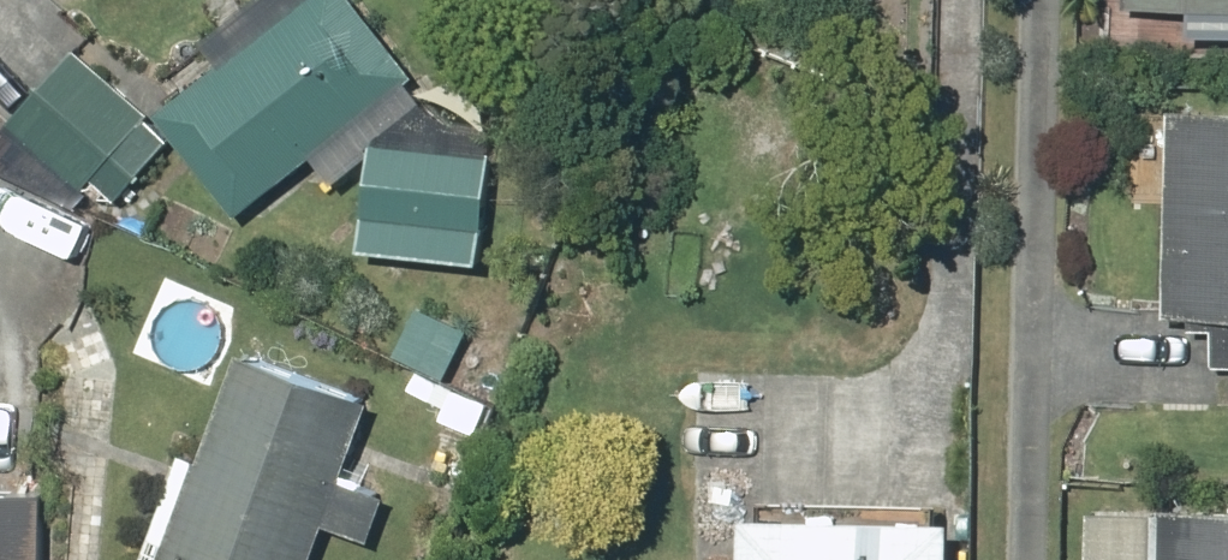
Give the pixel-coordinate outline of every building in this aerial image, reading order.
[(237,210),(418,71),(362,0),(250,0),(243,6),(260,29),(158,110),(237,210)] [(8,121),(81,190),(124,144),(137,156),(162,129),(145,113),(147,111),(78,46),(8,121)] [(1213,362),(1227,363),(1227,109),(1172,107),(1167,312),(1189,313),(1189,327),(1214,327),(1213,362)] [(494,149),(376,136),(364,246),(484,259),(494,149)] [(141,559),(316,559),(376,398),(244,349),(204,456),(183,448),(141,559)] [(1163,507),(1162,559),(1227,559),(1227,509),(1163,507)] [(959,515),(748,513),(747,559),(959,559),(959,515)] [(33,514),(0,514),(0,559),(32,559),(33,514)]
